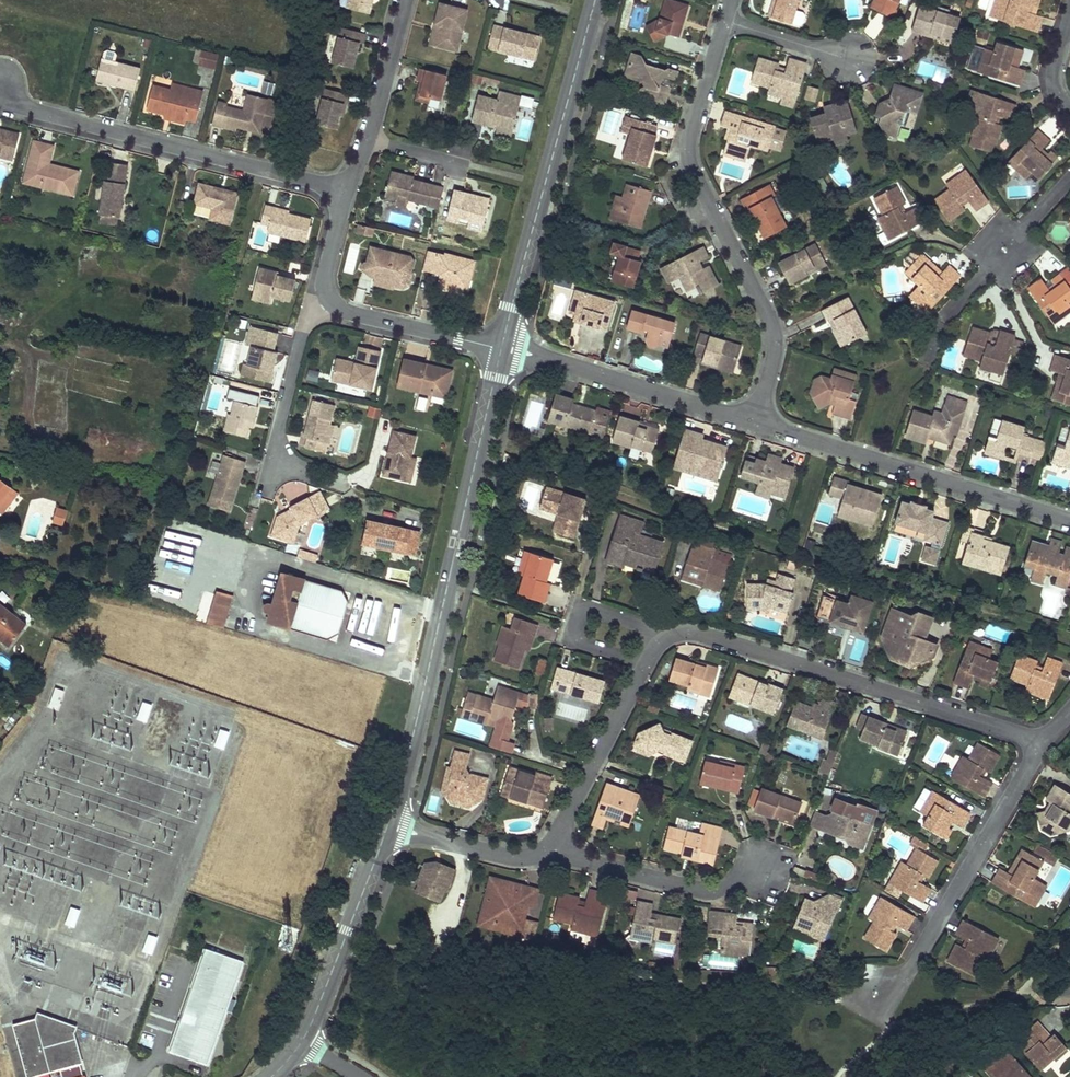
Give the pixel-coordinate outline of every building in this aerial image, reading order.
[(348,7),(371,13),(374,0),(350,0),(348,7)] [(678,37),(688,5),(672,0),(666,0),(660,20),(656,30),(666,34),(678,37)] [(769,16),(772,17),(778,0),(773,0),(769,16)] [(791,22),(798,0),(778,0),(772,17),(791,22)] [(871,6),(878,9),(883,0),(874,0),(871,6)] [(892,15),(899,0),(883,0),(878,9),(892,15)] [(990,16),(996,18),(1001,0),(995,0),(990,16)] [(996,18),(1038,31),(1043,15),(1032,12),(1029,11),(1031,4),(1034,5),(1038,6),(1040,0),(1001,0),(996,18)] [(440,2),(435,22),(441,24),(436,45),(457,50),(468,9),(440,2)] [(939,11),(922,5),(914,31),(953,43),(961,17),(951,14),(952,10),(940,7),(939,11)] [(660,20),(646,26),(652,41),(666,34),(656,30),(660,20)] [(441,24),(435,22),(430,43),(436,45),(441,24)] [(494,25),(488,48),(535,60),(541,37),(494,25)] [(342,27),(333,62),(353,67),(360,42),(362,42),(365,32),(342,27)] [(986,48),(978,72),(1020,84),(1025,69),(1015,65),(1012,65),(1014,57),(1017,58),(1021,59),(1024,49),(998,41),(995,51),(986,48)] [(102,57),(97,80),(135,90),(141,68),(115,61),(117,54),(115,51),(108,49),(105,51),(103,58),(102,57)] [(219,55),(205,51),(202,63),(216,66),(219,55)] [(640,55),(632,53),(625,74),(641,79),(644,85),(639,88),(637,96),(664,104),(672,78),(675,79),(677,71),(667,68),(664,70),(654,66),(653,69),(647,67),(640,55)] [(779,64),(759,58),(752,83),(770,88),(768,93),(783,98),(795,101),(806,64),(791,59),(787,70),(786,75),(776,72),(778,67),(779,64)] [(778,67),(776,72),(786,75),(787,70),(778,67)] [(418,88),(415,100),(428,104),(430,99),(440,101),(447,75),(420,68),(417,81),(420,81),(423,83),(422,89),(418,88)] [(272,94),(275,84),(266,81),(263,91),(272,94)] [(173,83),(172,89),(202,97),(204,90),(173,83)] [(906,109),(917,112),(923,92),(895,83),(890,96),(894,97),(892,104),(888,103),(883,101),(879,103),(876,114),(886,118),(884,124),(900,128),(906,109)] [(153,85),(148,109),(166,113),(188,119),(188,116),(197,118),(202,97),(172,89),(153,85)] [(809,85),(804,99),(815,102),(820,89),(809,85)] [(326,88),(317,124),(338,129),(345,104),(347,104),(349,94),(326,88)] [(979,92),(971,89),(964,113),(972,115),(979,92)] [(497,101),(519,107),(522,96),(500,91),(498,99),(497,101)] [(974,136),(971,145),(992,151),(995,142),(997,143),(1003,124),(998,123),(995,122),(997,115),(1001,116),(1012,119),(1017,103),(979,92),(972,115),(978,117),(972,135),(974,136)] [(218,101),(213,124),(222,126),(223,122),(238,126),(248,129),(249,125),(253,127),(253,130),(260,132),(261,128),(271,131),(279,101),(249,94),(244,111),(227,106),(228,104),(218,101)] [(479,94),(472,121),(490,126),(491,122),(499,124),(499,125),(513,128),(519,107),(497,101),(498,99),(479,94)] [(520,106),(532,108),(534,98),(522,96),(520,106)] [(783,98),(781,104),(793,107),(795,101),(783,98)] [(857,130),(849,102),(840,105),(841,108),(828,112),(813,116),(821,141),(834,137),(836,144),(850,140),(848,133),(857,130)] [(828,112),(841,108),(840,105),(839,102),(826,106),(828,112)] [(751,146),(768,151),(770,145),(775,127),(776,126),(761,121),(759,126),(745,122),(746,117),(726,111),(721,126),(728,128),(724,138),(729,139),(726,149),(748,155),(751,146)] [(188,119),(166,113),(165,118),(186,123),(188,119)] [(630,134),(622,159),(647,167),(656,135),(654,134),(657,125),(625,115),(622,125),(632,128),(630,134)] [(746,117),(745,122),(759,126),(761,121),(746,117)] [(885,131),(898,135),(900,128),(884,124),(883,128),(885,131)] [(513,128),(499,125),(497,131),(511,135),(513,128)] [(622,125),(621,131),(630,134),(632,128),(622,125)] [(789,131),(775,127),(770,145),(783,149),(789,131)] [(1050,140),(1038,129),(1008,162),(1026,178),(1032,172),(1040,179),(1059,158),(1051,151),(1048,154),(1045,157),(1039,152),(1042,149),(1050,140)] [(0,130),(0,154),(1,154),(0,157),(12,160),(19,134),(0,130)] [(35,140),(24,183),(73,195),(79,171),(52,165),(51,167),(48,166),(53,144),(35,140)] [(726,149),(724,154),(746,161),(748,155),(726,149)] [(1042,149),(1039,152),(1045,157),(1048,154),(1042,149)] [(285,154),(274,151),(273,158),(284,160),(285,154)] [(131,165),(109,162),(101,215),(103,215),(119,217),(122,218),(131,165)] [(951,189),(935,201),(950,222),(966,210),(963,206),(961,203),(967,199),(969,202),(976,212),(990,202),(967,170),(947,184),(951,189)] [(408,175),(391,171),(388,185),(386,190),(385,196),(397,199),(399,193),(408,196),(407,199),(428,204),(428,205),(439,208),(444,188),(434,185),(434,184),(413,179),(407,178),(408,175)] [(623,197),(615,220),(639,228),(651,191),(627,183),(623,197)] [(227,190),(201,184),(196,206),(214,211),(212,220),(233,225),(240,193),(227,190)] [(776,196),(770,184),(741,199),(747,209),(751,207),(765,237),(788,225),(773,197),(776,196)] [(907,204),(898,186),(875,199),(883,215),(878,218),(889,240),(924,222),(917,208),(906,213),(903,215),(899,208),(903,206),(907,204)] [(453,190),(446,221),(458,224),(460,218),(469,220),(484,224),(490,198),(475,195),(474,198),(465,196),(466,193),(453,190)] [(616,195),(609,218),(615,220),(623,197),(616,195)] [(267,205),(262,223),(271,226),(269,233),(307,242),(312,220),(290,215),(275,211),(275,208),(267,205)] [(119,217),(103,215),(102,223),(118,226),(119,217)] [(482,232),(484,224),(469,220),(467,228),(482,232)] [(359,225),(357,234),(373,237),(375,229),(359,225)] [(816,243),(780,262),(790,283),(807,273),(806,270),(825,260),(816,243)] [(709,257),(703,245),(660,268),(668,283),(676,279),(683,293),(696,286),(701,294),(704,293),(703,291),(713,286),(703,268),(698,270),(695,264),(700,261),(709,257)] [(622,246),(611,281),(633,288),(642,260),(639,259),(641,253),(622,246)] [(413,258),(385,251),(384,256),(373,253),(371,261),(369,261),(368,265),(370,270),(372,272),(377,274),(379,275),(379,276),(397,282),(398,280),(403,280),(405,279),(408,277),(410,275),(412,275),(415,263),(413,258)] [(428,251),(424,268),(443,272),(447,274),(446,278),(451,289),(459,286),(468,288),(475,260),(453,254),(453,257),(428,251)] [(939,274),(930,267),(934,263),(922,252),(920,254),(916,251),(912,251),(905,259),(905,263),(909,267),(905,271),(919,283),(913,290),(933,307),(962,274),(949,263),(943,270),(939,274)] [(825,260),(806,270),(807,273),(827,263),(825,260)] [(700,261),(695,264),(698,270),(703,268),(700,261)] [(712,263),(703,268),(713,286),(722,282),(712,263)] [(934,263),(930,267),(939,274),(943,270),(934,263)] [(296,280),(280,276),(279,276),(274,274),(275,271),(261,268),(256,291),(263,293),(262,296),(274,299),(274,297),(291,301),(296,280)] [(447,274),(443,272),(439,286),(451,289),(446,278),(447,274)] [(1029,288),(1055,324),(1069,313),(1069,303),(1069,302),(1069,284),(1062,273),(1053,280),(1055,283),(1058,286),(1051,291),(1049,288),(1042,279),(1029,288)] [(397,282),(379,276),(376,284),(394,290),(397,282)] [(577,290),(573,305),(581,308),(580,311),(584,312),(581,323),(606,331),(612,313),(609,312),(613,301),(577,290)] [(913,290),(909,295),(928,312),(933,307),(913,290)] [(274,299),(262,296),(263,293),(256,291),(254,300),(272,304),(274,299)] [(869,332),(850,296),(825,309),(831,321),(835,319),(848,343),(869,332)] [(573,305),(568,319),(581,323),(584,312),(580,311),(581,308),(573,305)] [(674,323),(632,311),(627,328),(644,332),(645,327),(650,329),(649,334),(647,341),(649,345),(655,347),(659,344),(668,346),(674,323)] [(835,319),(831,321),(844,346),(848,343),(835,319)] [(254,346),(250,364),(245,363),(242,375),(272,382),(279,352),(275,351),(279,334),(252,327),(247,344),(254,346)] [(1017,334),(1001,330),(997,340),(996,345),(989,342),(991,338),(992,333),(974,327),(965,354),(983,359),(981,366),(992,370),(989,379),(1002,383),(1011,353),(1019,356),(1024,340),(1016,338),(1017,334)] [(703,360),(735,369),(742,345),(701,333),(694,354),(704,357),(703,360)] [(235,360),(246,363),(251,346),(228,339),(220,364),(219,363),(218,367),(232,371),(235,360)] [(360,363),(364,347),(358,346),(354,362),(360,363)] [(360,363),(354,362),(353,366),(334,361),(330,379),(372,390),(382,351),(364,347),(360,363)] [(1053,398),(1069,404),(1069,357),(1057,353),(1052,369),(1061,371),(1066,373),(1062,385),(1057,383),(1053,398)] [(354,362),(335,357),(334,361),(353,366),(354,362)] [(426,364),(403,359),(397,386),(433,394),(434,388),(444,391),(448,378),(442,376),(444,369),(430,365),(429,368),(425,367),(426,364)] [(701,365),(733,374),(735,369),(703,360),(701,365)] [(836,367),(834,374),(845,377),(847,371),(836,367)] [(445,397),(452,370),(444,369),(442,376),(448,378),(444,391),(434,388),(433,394),(445,397)] [(317,384),(320,372),(309,370),(306,381),(317,384)] [(838,398),(834,412),(851,418),(857,400),(847,397),(848,393),(851,394),(857,374),(847,371),(845,377),(834,374),(832,378),(822,375),(816,379),(811,393),(814,398),(830,403),(832,396),(838,398)] [(1061,371),(1057,383),(1062,385),(1066,373),(1061,371)] [(257,406),(260,396),(244,393),(241,402),(235,401),(231,416),(228,415),(224,431),(248,437),(251,427),(252,421),(255,422),(259,406),(257,406)] [(582,408),(571,405),(572,402),(573,398),(556,393),(548,419),(565,424),(566,421),(588,428),(594,410),(594,409),(583,405),(582,408)] [(941,417),(915,409),(907,436),(927,442),(928,436),(930,432),(936,434),(934,438),(950,443),(953,432),(956,423),(960,425),(968,401),(948,395),(941,417)] [(425,411),(429,399),(419,396),(415,409),(425,411)] [(814,398),(820,409),(830,403),(814,398)] [(231,416),(235,401),(229,399),(225,414),(228,415),(231,416)] [(329,425),(334,405),(312,400),(302,438),(306,439),(304,448),(323,452),(325,443),(327,444),(330,434),(323,432),(325,424),(329,425)] [(380,417),(382,408),(371,406),(369,414),(380,417)] [(610,415),(594,410),(588,428),(588,430),(604,435),(610,415)] [(640,421),(621,415),(612,440),(632,447),(633,445),(652,451),(658,432),(638,426),(640,422),(640,421)] [(1022,434),(1024,427),(1002,420),(997,436),(989,433),(986,446),(1004,452),(1007,441),(1017,444),(1015,450),(1031,455),(1042,459),(1047,442),(1036,438),(1022,434)] [(588,428),(566,421),(565,424),(587,431),(588,430),(588,428)] [(640,422),(638,426),(658,432),(659,429),(640,422)] [(329,425),(325,424),(323,432),(330,434),(332,426),(329,425)] [(681,453),(678,463),(718,476),(721,466),(724,467),(725,462),(723,461),(727,447),(702,439),(703,435),(686,429),(679,452),(681,453)] [(411,459),(416,439),(395,433),(390,454),(393,454),(391,460),(388,459),(384,477),(405,482),(411,459)] [(1067,444),(1058,441),(1054,454),(1069,459),(1069,433),(1067,444)] [(1004,452),(986,446),(984,451),(1012,460),(1015,450),(1017,444),(1007,441),(1004,452)] [(631,449),(629,456),(638,458),(640,451),(631,449)] [(769,453),(767,458),(781,463),(783,458),(769,453)] [(1054,454),(1052,460),(1069,466),(1069,459),(1054,454)] [(247,463),(225,456),(210,504),(232,512),(247,463)] [(748,456),(747,461),(756,464),(757,458),(748,456)] [(786,477),(791,479),(795,467),(781,463),(767,458),(766,461),(757,458),(756,464),(747,461),(742,476),(760,482),(758,488),(771,492),(773,486),(782,489),(786,477)] [(411,459),(405,482),(410,483),(416,460),(411,459)] [(718,476),(678,463),(677,467),(717,480),(718,476)] [(848,517),(872,524),(882,494),(869,490),(868,494),(859,491),(860,487),(848,483),(849,480),(834,475),(829,493),(844,498),(840,508),(850,511),(848,517)] [(773,486),(771,492),(785,497),(791,479),(786,477),(782,489),(773,486)] [(10,488),(0,480),(0,500),(10,488)] [(557,531),(573,536),(586,498),(546,486),(541,502),(564,510),(557,531)] [(758,488),(757,492),(770,497),(771,492),(758,488)] [(835,525),(842,498),(826,494),(818,521),(835,525)] [(316,514),(307,496),(289,506),(290,507),(286,510),(287,512),(282,515),(281,512),(276,515),(270,535),(288,541),(292,531),(296,532),(299,523),(316,514)] [(952,512),(912,500),(911,503),(903,501),(897,522),(927,531),(924,538),(931,541),(930,546),(925,545),(919,565),(935,569),(943,544),(949,521),(952,512)] [(558,512),(553,530),(557,531),(564,510),(541,502),(539,507),(558,512)] [(840,508),(839,514),(848,517),(850,511),(840,508)] [(68,514),(58,511),(54,525),(65,527),(68,514)] [(639,536),(643,522),(624,516),(622,521),(626,522),(621,536),(618,535),(616,540),(614,539),(607,560),(624,566),(625,564),(627,559),(635,562),(634,564),(638,566),(637,568),(643,570),(644,567),(652,570),(656,554),(654,554),(658,542),(639,536)] [(411,528),(366,518),(361,541),(405,552),(411,528)] [(620,520),(614,539),(616,540),(618,535),(621,536),(626,522),(622,521),(620,520)] [(965,525),(961,538),(968,540),(971,532),(972,528),(965,525)] [(413,553),(418,530),(411,528),(405,552),(413,553)] [(971,532),(968,540),(962,562),(975,566),(976,561),(993,566),(994,562),(1004,565),(1008,551),(999,549),(1000,544),(983,539),(984,536),(971,532)] [(1033,543),(1026,564),(1036,567),(1034,574),(1045,577),(1047,570),(1059,574),(1058,578),(1069,581),(1069,577),(1069,548),(1068,547),(1065,555),(1059,553),(1062,542),(1053,539),(1050,548),(1049,553),(1042,551),(1043,546),(1033,543)] [(703,584),(721,590),(729,563),(711,558),(715,547),(693,540),(683,572),(705,578),(703,584)] [(656,554),(660,556),(663,544),(658,542),(654,554),(656,554)] [(523,574),(530,550),(525,549),(518,572),(523,574)] [(554,558),(530,550),(523,574),(518,592),(545,600),(551,581),(547,580),(543,579),(545,573),(549,574),(554,558)] [(316,561),(318,555),(305,551),(303,557),(316,561)] [(627,559),(625,564),(633,567),(634,564),(635,562),(627,559)] [(766,582),(747,582),(747,608),(761,608),(762,603),(771,606),(788,611),(795,591),(792,590),(796,577),(778,571),(776,580),(774,584),(766,582)] [(341,590),(283,572),(273,603),(267,603),(265,606),(265,610),(270,612),(268,620),(329,639),(338,634),(348,602),(341,590)] [(683,572),(682,578),(703,584),(705,578),(683,572)] [(1034,574),(1032,579),(1043,582),(1045,577),(1034,574)] [(476,581),(474,587),(483,590),(485,584),(476,581)] [(64,585),(61,594),(68,596),(71,587),(64,585)] [(351,593),(341,590),(348,602),(351,593)] [(235,596),(220,591),(210,624),(225,628),(235,596)] [(61,594),(56,609),(62,611),(68,596),(61,594)] [(826,595),(819,616),(865,632),(875,602),(853,594),(850,604),(826,595)] [(9,646),(27,623),(0,602),(0,638),(9,646)] [(894,608),(889,622),(894,620),(898,610),(894,608)] [(894,620),(889,622),(884,635),(898,642),(896,647),(899,659),(909,663),(910,660),(915,661),(924,657),(926,652),(933,656),(937,646),(934,642),(919,637),(920,631),(923,632),(926,621),(930,622),(932,616),(917,611),(911,614),(898,610),(894,620)] [(499,645),(494,658),(518,667),(525,648),(530,634),(534,636),(538,623),(515,616),(512,627),(505,625),(499,645)] [(502,624),(495,643),(499,645),(505,625),(502,624)] [(530,634),(525,648),(529,650),(534,636),(530,634)] [(891,655),(899,659),(896,647),(898,642),(884,635),(891,655)] [(992,650),(969,641),(954,682),(969,687),(973,678),(974,673),(982,675),(980,680),(979,684),(988,688),(998,662),(989,659),(992,650)] [(1038,659),(1019,653),(1010,677),(1028,683),(1025,691),(1049,698),(1063,661),(1048,655),(1044,666),(1042,670),(1035,668),(1036,663),(1038,659)] [(544,675),(549,659),(540,656),(535,673),(544,675)] [(694,664),(674,658),(668,678),(687,683),(686,687),(697,691),(698,687),(710,690),(713,678),(708,677),(711,666),(695,661),(694,664)] [(711,666),(708,677),(713,678),(716,667),(711,666)] [(561,690),(599,701),(605,681),(558,667),(553,681),(563,684),(561,690)] [(738,673),(731,690),(738,694),(746,676),(738,673)] [(526,695),(498,685),(501,677),(491,674),(486,690),(496,693),(494,699),(477,693),(474,700),(467,697),(463,707),(460,706),(458,712),(497,724),(490,743),(511,750),(514,741),(508,739),(511,731),(508,728),(517,702),(524,705),(526,695)] [(742,700),(773,712),(783,688),(768,682),(767,685),(746,676),(738,694),(744,696),(742,700)] [(553,681),(552,687),(561,690),(563,684),(553,681)] [(65,691),(56,688),(49,706),(58,710),(65,691)] [(526,695),(524,705),(533,708),(538,693),(527,690),(526,695)] [(731,690),(729,695),(742,700),(744,696),(738,694),(731,690)] [(807,704),(796,700),(787,725),(799,729),(800,726),(813,731),(815,727),(825,731),(836,702),(823,697),(817,704),(813,702),(811,706),(811,709),(806,707),(807,704)] [(144,702),(139,717),(147,720),(152,704),(144,702)] [(558,703),(556,716),(586,720),(588,707),(558,703)] [(862,730),(867,717),(861,714),(856,727),(862,730)] [(887,724),(867,717),(862,730),(860,738),(879,745),(878,746),(899,754),(906,734),(886,727),(887,724)] [(662,755),(684,763),(693,739),(671,731),(670,734),(665,732),(663,728),(660,722),(639,731),(635,743),(645,746),(648,754),(656,750),(657,748),(664,750),(663,753),(662,755)] [(907,731),(887,724),(886,727),(906,734),(907,731)] [(800,726),(799,729),(822,739),(825,731),(815,727),(813,731),(800,726)] [(221,729),(216,745),(223,748),(229,732),(221,729)] [(964,755),(951,776),(985,796),(993,782),(982,776),(980,775),(983,768),(986,770),(991,772),(1001,755),(978,742),(969,758),(964,755)] [(635,743),(633,749),(648,754),(645,746),(635,743)] [(465,772),(470,754),(455,749),(450,766),(452,767),(449,780),(444,779),(440,792),(445,793),(449,802),(457,797),(463,798),(468,806),(481,799),(486,777),(465,772)] [(832,749),(827,761),(833,763),(838,751),(832,749)] [(744,766),(735,764),(735,766),(719,763),(705,760),(700,781),(712,784),(713,780),(718,781),(717,785),(739,790),(744,766)] [(448,766),(444,779),(449,780),(452,767),(450,766),(448,766)] [(533,774),(509,766),(500,792),(535,803),(540,788),(547,790),(552,776),(534,770),(533,774)] [(631,791),(607,782),(591,823),(602,827),(606,817),(608,811),(613,813),(611,819),(615,820),(614,822),(619,823),(620,822),(628,825),(635,806),(626,803),(631,791)] [(1048,799),(1052,802),(1056,804),(1051,812),(1047,810),(1041,820),(1043,828),(1055,834),(1062,832),(1065,825),(1069,828),(1069,793),(1065,795),(1063,787),(1056,784),(1048,799)] [(800,802),(761,787),(753,809),(772,816),(773,813),(793,820),(800,802)] [(540,788),(535,803),(542,805),(547,790),(540,788)] [(928,816),(923,825),(947,839),(952,830),(948,827),(945,826),(949,818),(952,820),(963,826),(971,812),(932,790),(920,811),(928,816)] [(631,791),(626,803),(635,806),(639,794),(631,791)] [(457,797),(449,802),(468,806),(463,798),(457,797)] [(855,840),(865,844),(873,825),(854,817),(858,807),(836,798),(832,808),(834,809),(832,813),(828,815),(823,826),(832,829),(830,833),(839,836),(841,835),(845,836),(848,843),(855,840)] [(1052,802),(1047,810),(1051,812),(1056,804),(1052,802)] [(828,815),(819,811),(813,826),(822,829),(823,826),(828,815)] [(773,813),(772,816),(792,823),(793,820),(773,813)] [(714,853),(721,827),(701,822),(698,832),(673,825),(670,835),(667,834),(663,847),(682,851),(689,853),(688,857),(705,861),(707,852),(714,853)] [(923,839),(912,833),(909,839),(919,845),(923,839)] [(848,843),(863,849),(865,844),(855,840),(848,843)] [(902,861),(889,882),(923,903),(932,888),(921,881),(918,879),(922,873),(924,875),(929,877),(939,860),(918,847),(908,864),(902,861)] [(1044,848),(1040,854),(1050,859),(1053,853),(1044,848)] [(1011,875),(1002,870),(995,883),(1033,905),(1044,885),(1037,880),(1047,863),(1025,851),(1017,864),(1021,867),(1015,877),(1011,875)] [(707,852),(705,861),(712,863),(714,853),(707,852)] [(419,882),(415,891),(438,900),(442,888),(445,889),(454,868),(443,864),(442,867),(436,868),(435,861),(430,859),(422,861),(417,869),(413,880),(419,882)] [(1017,864),(1011,875),(1015,877),(1021,867),(1017,864)] [(806,869),(804,876),(812,879),(814,873),(806,869)] [(814,873),(812,879),(828,885),(831,879),(814,873)] [(535,907),(540,888),(489,875),(477,926),(535,941),(539,921),(527,918),(530,906),(535,907)] [(1044,885),(1033,905),(1038,908),(1044,898),(1050,888),(1044,885)] [(579,896),(558,891),(551,916),(571,922),(569,928),(596,936),(607,894),(588,889),(584,906),(577,904),(579,896)] [(814,902),(806,899),(802,909),(807,911),(804,918),(803,922),(806,928),(804,932),(816,937),(817,935),(825,938),(836,910),(838,911),(842,901),(828,895),(824,906),(814,902)] [(814,902),(824,906),(828,895),(814,902)] [(875,921),(865,938),(887,950),(897,933),(893,931),(890,929),(894,923),(897,925),(907,931),(916,916),(882,897),(869,918),(875,921)] [(650,912),(652,904),(636,901),(629,933),(640,935),(639,940),(651,943),(652,938),(674,943),(679,918),(656,913),(655,919),(649,918),(650,912)] [(73,907),(67,923),(75,926),(80,909),(73,907)] [(725,913),(709,911),(707,927),(723,929),(722,936),(720,950),(739,952),(750,953),(753,924),(741,923),(741,926),(735,926),(736,922),(724,921),(725,913)] [(725,913),(724,921),(736,922),(737,914),(725,913)] [(799,916),(794,929),(804,932),(806,928),(803,922),(804,918),(799,916)] [(964,949),(958,946),(949,964),(975,977),(983,960),(989,963),(1000,941),(965,923),(958,937),(967,942),(971,944),(967,951),(964,949)] [(295,952),(300,930),(286,926),(280,948),(295,952)] [(707,927),(706,934),(722,936),(723,929),(707,927)] [(804,932),(801,939),(814,943),(816,937),(804,932)] [(150,934),(144,950),(152,953),(158,937),(150,934)] [(207,948),(170,1050),(209,1064),(245,961),(207,948)] [(723,968),(738,969),(739,957),(724,956),(723,968)] [(38,1019),(15,1025),(29,1076),(81,1061),(73,1031),(75,1027),(40,1013),(38,1019)] [(1021,1048),(1040,1070),(1051,1060),(1053,1063),(1066,1052),(1054,1038),(1050,1041),(1046,1044),(1043,1041),(1048,1037),(1037,1024),(1021,1038),(1026,1044),(1021,1048)] [(1004,1052),(983,1070),(989,1076),(1026,1076),(1004,1052)]
